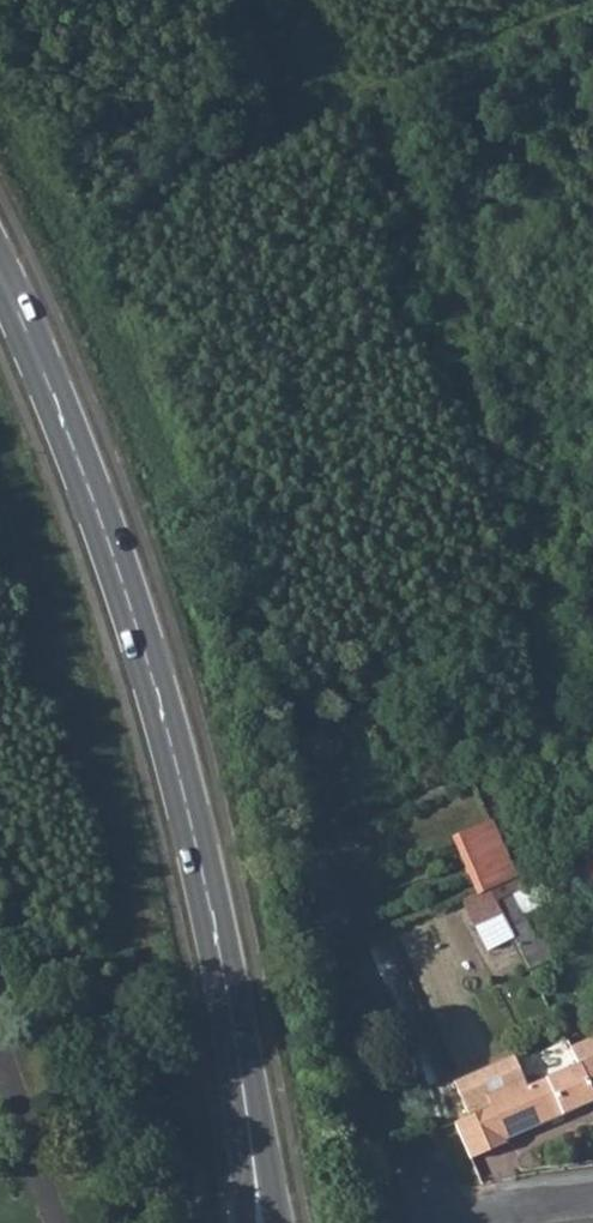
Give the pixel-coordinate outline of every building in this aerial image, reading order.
[(577,870),(583,885),(592,881),(592,864),(577,870)] [(510,895),(494,902),(503,919),(529,969),(543,960),(510,895)] [(575,1065),(592,1101),(592,1037),(578,1042),(574,1034),(566,1037),(578,1063),(575,1065)] [(451,1080),(467,1116),(489,1108),(504,1138),(527,1129),(555,1116),(592,1101),(575,1065),(526,1086),(513,1055),(451,1080)] [(467,1116),(461,1119),(477,1155),(505,1144),(505,1140),(504,1138),(489,1108),(467,1116)] [(461,1119),(450,1123),(467,1160),(477,1155),(461,1119)]
